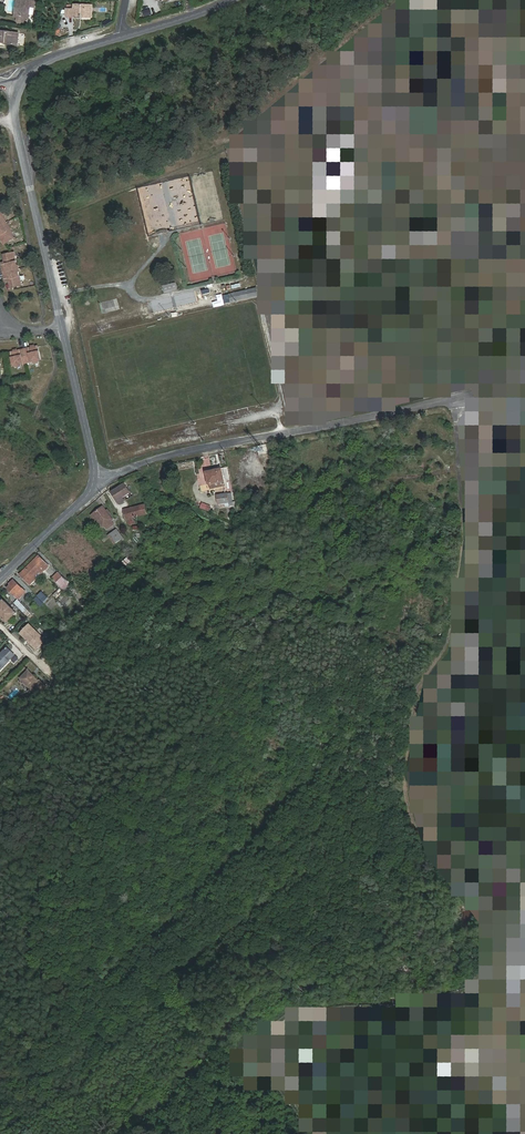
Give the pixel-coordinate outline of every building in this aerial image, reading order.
[(35,2),(19,0),(16,20),(30,22),(31,15),(33,15),(35,2)] [(66,17),(81,17),(81,16),(92,16),(92,6),(67,4),(66,17)] [(0,31),(0,45),(5,46),(5,44),(18,45),(19,33),(0,31)] [(309,178),(337,171),(331,143),(335,142),(335,139),(332,140),(330,131),(306,137),(307,141),(297,143),(304,172),(308,172),(309,178)] [(331,143),(337,171),(342,169),(335,142),(331,143)] [(343,169),(346,180),(362,176),(360,166),(343,169)] [(13,232),(7,222),(0,226),(0,238),(2,237),(5,243),(13,238),(11,234),(13,232)] [(18,269),(14,252),(5,254),(6,262),(2,263),(4,272),(18,269)] [(18,269),(4,272),(6,281),(10,280),(12,287),(21,285),(18,269)] [(230,294),(231,301),(258,295),(256,288),(230,294)] [(27,363),(41,360),(38,346),(24,349),(27,363)] [(11,352),(14,366),(27,363),(24,349),(11,352)] [(218,471),(217,469),(206,471),(209,483),(210,483),(210,488),(224,485),(223,480),(224,480),(222,470),(218,471)] [(129,492),(124,483),(111,491),(117,501),(119,500),(119,499),(129,492)] [(229,502),(228,493),(218,494),(219,503),(229,502)] [(112,518),(103,504),(91,512),(95,517),(97,516),(103,525),(104,524),(107,527),(114,522),(111,518),(112,518)] [(144,505),(132,508),(134,516),(146,513),(144,505)] [(132,508),(124,509),(126,518),(134,516),(132,508)] [(116,531),(111,535),(115,541),(121,536),(116,531)] [(20,575),(39,557),(37,555),(18,573),(20,575)] [(45,563),(39,557),(20,575),(26,581),(45,563)] [(47,565),(45,563),(26,581),(28,583),(47,565)] [(61,576),(56,571),(51,576),(55,581),(61,576)] [(61,576),(55,581),(62,588),(68,583),(61,576)] [(20,594),(22,596),(26,592),(13,579),(9,583),(10,584),(7,588),(17,597),(20,594)] [(43,604),(37,597),(34,601),(40,607),(43,604)] [(4,600),(0,604),(0,614),(8,621),(16,612),(4,600)] [(29,625),(20,634),(32,646),(41,637),(29,625)] [(0,653),(0,654),(3,657),(10,650),(7,646),(0,653)] [(8,661),(7,661),(14,654),(10,650),(3,657),(0,654),(0,669),(8,661)] [(28,670),(21,678),(37,693),(44,690),(47,687),(40,680),(39,681),(28,670)] [(237,1129),(240,1132),(255,1122),(252,1118),(247,1122),(245,1118),(238,1123),(240,1126),(237,1129)]
